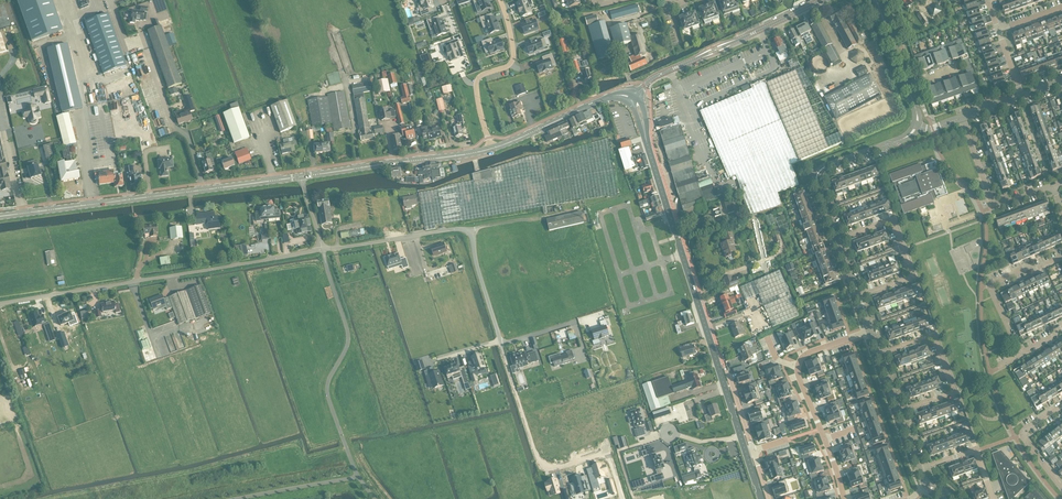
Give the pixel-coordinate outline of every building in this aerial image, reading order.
[(63,30),(52,0),(17,0),(31,41),(63,30)] [(418,8),(422,16),(434,12),(432,8),(433,8),(432,3),(431,0),(420,0),(421,2),(420,2),(422,6),(418,8)] [(475,7),(479,5),(482,12),(491,8),(490,4),(489,0),(473,0),(475,7)] [(519,3),(517,4),(519,8),(518,8),(520,13),(522,17),(531,14),(529,7),(533,5),(531,0),(517,0),(519,3)] [(728,0),(721,0),(719,1),(724,15),(732,12),(728,0)] [(736,0),(728,0),(732,12),(739,9),(736,0)] [(981,6),(979,3),(976,4),(975,0),(965,4),(967,11),(981,6)] [(1011,1),(1012,1),(1016,10),(1021,9),(1018,0),(1011,0),(1011,1)] [(1025,0),(1018,0),(1021,9),(1027,7),(1025,0)] [(1016,10),(1012,1),(1011,1),(1007,3),(1010,13),(1016,10)] [(1010,13),(1007,3),(1002,5),(1001,2),(999,2),(1000,5),(1001,5),(1004,15),(1010,13)] [(715,4),(711,6),(710,5),(707,6),(712,22),(720,19),(715,4)] [(612,20),(640,12),(638,6),(637,5),(616,11),(616,10),(610,12),(612,20)] [(705,24),(712,22),(707,6),(703,8),(704,8),(700,10),(705,24)] [(980,15),(979,11),(982,10),(981,6),(967,11),(970,18),(980,15)] [(140,11),(132,10),(132,18),(130,18),(129,23),(135,24),(135,20),(143,21),(143,20),(146,21),(148,7),(140,7),(140,11)] [(929,22),(919,8),(914,11),(923,25),(929,22)] [(857,45),(843,21),(841,17),(842,16),(839,11),(829,16),(832,22),(833,21),(835,25),(834,26),(835,29),(836,29),(848,50),(857,45)] [(699,25),(695,13),(691,15),(691,14),(687,15),(692,28),(699,25)] [(103,74),(126,66),(107,14),(85,23),(103,74)] [(492,14),(480,18),(483,29),(488,27),(490,34),(499,31),(498,27),(498,26),(497,22),(496,22),(495,18),(493,18),(492,14)] [(596,15),(585,19),(588,26),(599,23),(596,15)] [(692,28),(687,15),(684,17),(680,19),(684,30),(692,28)] [(984,17),(981,18),(980,15),(970,18),(970,19),(969,20),(969,21),(969,22),(969,24),(970,24),(971,25),(972,24),(973,25),(986,21),(984,17)] [(439,17),(427,21),(430,31),(433,38),(437,37),(446,33),(445,29),(444,24),(443,24),(442,20),(440,21),(439,17)] [(1060,27),(1056,18),(1051,20),(1054,29),(1055,29),(1060,27)] [(535,20),(522,25),(525,35),(539,30),(535,20)] [(862,41),(859,34),(851,20),(847,22),(858,43),(862,41)] [(1054,29),(1051,20),(1045,22),(1049,31),(1053,30),(1054,33),(1056,32),(1055,29),(1054,29)] [(833,67),(842,62),(819,21),(811,26),(824,50),(833,67)] [(985,29),(984,25),(987,24),(986,21),(973,25),(975,32),(985,29)] [(614,55),(605,22),(588,27),(597,55),(596,56),(596,57),(597,57),(598,59),(614,55)] [(1049,31),(1045,22),(1040,24),(1043,33),(1042,34),(1043,37),(1045,36),(1044,33),(1049,31)] [(802,26),(810,43),(813,41),(809,32),(811,31),(807,23),(803,25),(803,26),(802,26)] [(1043,33),(1040,24),(1034,26),(1039,38),(1043,37),(1042,34),(1043,33)] [(627,25),(614,28),(619,46),(632,42),(636,56),(630,58),(632,63),(628,65),(631,72),(647,65),(644,58),(642,59),(640,56),(646,55),(640,35),(631,37),(627,25)] [(168,89),(181,84),(161,26),(147,31),(168,89)] [(800,37),(803,35),(807,44),(810,43),(802,26),(801,27),(801,26),(796,28),(800,37)] [(1039,38),(1034,26),(1028,28),(1033,40),(1039,38)] [(1033,40),(1028,28),(1023,30),(1026,39),(1027,42),(1033,40)] [(978,40),(991,35),(990,31),(986,33),(985,29),(975,32),(978,40)] [(806,48),(800,36),(798,37),(794,30),(788,33),(792,40),(791,41),(792,44),(794,43),(795,47),(800,44),(803,49),(806,48)] [(1026,39),(1023,30),(1017,32),(1021,41),(1022,41),(1026,39)] [(863,31),(859,34),(862,41),(863,41),(867,38),(863,31)] [(1021,41),(1017,32),(1011,34),(1016,46),(1021,45),(1022,48),(1024,47),(1022,41),(1021,41)] [(172,34),(165,36),(169,47),(176,44),(172,34)] [(990,43),(989,39),(992,38),(991,35),(978,40),(980,47),(990,43)] [(787,53),(784,46),(780,38),(779,38),(778,38),(776,39),(776,40),(773,41),(776,46),(776,48),(777,49),(779,52),(776,54),(779,61),(788,57),(786,54),(787,53)] [(492,39),(482,42),(486,54),(490,52),(491,54),(495,53),(500,51),(504,49),(500,40),(493,43),(492,39)] [(540,40),(526,45),(530,54),(534,53),(539,51),(543,49),(547,47),(544,39),(540,41),(540,40)] [(448,48),(446,49),(448,53),(447,53),(447,54),(449,58),(449,57),(450,59),(450,61),(451,62),(460,58),(459,57),(457,51),(461,50),(458,40),(446,44),(448,48)] [(965,53),(964,48),(961,40),(953,43),(958,58),(961,57),(963,60),(962,60),(964,66),(970,64),(967,54),(965,53)] [(958,58),(953,43),(945,46),(950,59),(952,58),(953,60),(954,60),(958,58)] [(996,49),(995,46),(992,47),(990,43),(980,47),(983,54),(996,49)] [(67,45),(47,49),(62,113),(82,109),(67,45)] [(950,59),(945,46),(937,49),(943,64),(948,62),(948,60),(950,59)] [(943,64),(937,49),(930,52),(934,65),(937,64),(937,66),(943,64)] [(995,57),(994,54),(997,53),(996,49),(983,54),(985,61),(995,57)] [(857,64),(863,61),(863,54),(857,50),(851,53),(851,60),(857,64)] [(934,65),(930,52),(922,54),(927,69),(933,67),(932,65),(934,65)] [(423,56),(420,56),(421,59),(422,61),(427,66),(427,65),(432,64),(428,54),(423,56)] [(543,62),(536,64),(539,74),(544,72),(549,71),(548,70),(553,69),(552,67),(556,66),(552,54),(542,58),(543,62)] [(927,69),(922,54),(914,57),(919,70),(921,69),(922,71),(924,71),(927,69)] [(1056,68),(1061,66),(1058,56),(1057,57),(1056,54),(1052,56),(1056,68)] [(1051,70),(1056,68),(1052,56),(1047,57),(1045,58),(1046,61),(1047,60),(1051,70)] [(1001,63),(1000,60),(997,61),(995,57),(985,61),(988,68),(1001,63)] [(791,69),(799,66),(796,60),(788,63),(791,69)] [(1051,70),(1047,60),(1046,61),(1042,62),(1045,72),(1051,70)] [(585,81),(591,79),(587,62),(583,63),(582,61),(577,62),(577,61),(573,62),(576,74),(582,73),(583,76),(585,81)] [(1045,72),(1042,62),(1037,64),(1036,61),(1034,62),(1035,65),(1036,64),(1040,74),(1045,72)] [(1001,72),(999,68),(1002,67),(1001,63),(988,68),(991,75),(1001,72)] [(978,88),(973,76),(974,74),(970,64),(964,66),(966,72),(967,72),(967,75),(965,76),(970,91),(978,88)] [(1028,78),(1034,76),(1031,67),(1031,66),(1030,64),(1025,65),(1026,68),(1025,68),(1028,78)] [(1040,74),(1036,64),(1035,65),(1031,66),(1031,67),(1034,76),(1040,74)] [(1028,78),(1025,68),(1026,68),(1025,65),(1023,66),(1018,68),(1023,80),(1028,78)] [(859,78),(868,73),(864,66),(856,70),(859,78)] [(791,165),(845,142),(804,73),(798,76),(796,71),(766,83),(765,80),(758,83),(750,86),(752,89),(700,112),(729,179),(735,176),(740,186),(740,187),(748,216),(782,206),(777,193),(799,185),(791,165)] [(330,86),(341,82),(338,72),(327,75),(330,86)] [(1006,78),(1005,74),(1002,75),(1001,72),(991,75),(993,82),(1006,78)] [(387,76),(390,86),(397,84),(395,74),(387,76)] [(837,119),(880,96),(870,75),(826,98),(837,119)] [(970,91),(965,76),(959,78),(960,80),(958,81),(962,94),(970,91)] [(1006,86),(1004,82),(1007,81),(1006,78),(993,82),(996,90),(1006,86)] [(378,94),(390,92),(388,79),(376,82),(378,94)] [(962,94),(958,81),(955,82),(955,79),(949,81),(955,96),(962,94)] [(981,87),(987,84),(986,81),(983,82),(982,80),(982,79),(978,80),(979,81),(981,87)] [(955,96),(949,81),(944,83),(944,85),(942,86),(947,99),(955,96)] [(368,83),(352,86),(354,95),(363,93),(370,92),(368,83)] [(410,96),(407,85),(401,86),(404,98),(401,98),(403,104),(411,102),(410,96)] [(450,86),(442,87),(444,94),(452,92),(451,85),(450,86)] [(523,85),(519,86),(520,90),(517,91),(518,96),(526,93),(523,85)] [(947,99),(942,86),(940,87),(939,85),(934,87),(939,102),(947,99)] [(939,102),(934,87),(928,89),(929,91),(927,92),(931,105),(939,102)] [(46,89),(33,92),(35,98),(43,96),(43,97),(45,104),(51,103),(50,100),(48,88),(46,89)] [(350,122),(349,122),(344,92),(328,95),(328,97),(308,101),(313,127),(333,123),(334,131),(352,128),(350,122)] [(189,95),(183,97),(187,110),(188,113),(190,113),(194,111),(189,95)] [(364,98),(354,99),(359,129),(369,127),(364,98)] [(287,101),(270,107),(280,133),(296,127),(287,101)] [(520,103),(510,106),(514,118),(522,115),(520,111),(523,110),(520,103)] [(1041,112),(1039,106),(1038,103),(1032,105),(1033,109),(1030,109),(1032,115),(1041,112)] [(400,124),(400,125),(401,124),(404,136),(407,136),(408,140),(415,138),(413,128),(406,130),(405,127),(405,128),(404,124),(399,104),(395,105),(400,124)] [(27,111),(23,112),(24,118),(28,117),(29,120),(30,120),(30,121),(31,122),(32,123),(33,123),(34,123),(35,123),(36,122),(37,120),(37,119),(37,118),(40,117),(39,111),(36,112),(34,106),(26,107),(27,111)] [(239,108),(223,114),(234,144),(249,138),(239,108)] [(390,119),(390,118),(396,117),(395,110),(389,111),(388,109),(380,111),(382,121),(390,119)] [(179,111),(174,112),(176,116),(178,124),(186,122),(186,123),(192,121),(190,113),(188,113),(187,110),(183,112),(183,114),(180,115),(179,111)] [(577,117),(581,126),(587,124),(586,122),(593,119),(594,121),(600,118),(598,114),(593,117),(592,115),(591,115),(589,111),(583,114),(577,117)] [(1020,119),(1018,114),(1015,115),(1014,112),(1008,114),(1011,123),(1020,119)] [(1043,118),(1041,112),(1032,115),(1034,121),(1043,118)] [(62,116),(56,117),(57,118),(64,147),(67,147),(67,146),(76,144),(68,114),(62,116)] [(459,124),(453,126),(453,128),(456,137),(463,136),(461,130),(464,130),(463,124),(464,124),(461,115),(457,116),(459,124)] [(574,135),(578,133),(576,129),(581,126),(577,117),(576,117),(569,120),(573,129),(571,129),(574,135)] [(1048,122),(1046,117),(1043,118),(1034,121),(1036,127),(1045,123),(1048,122)] [(660,129),(673,125),(671,119),(658,123),(660,129)] [(1022,125),(1020,119),(1011,123),(1013,129),(1022,125)] [(991,130),(989,124),(988,121),(981,123),(983,127),(980,128),(982,133),(991,130)] [(567,122),(558,126),(563,137),(568,134),(566,129),(569,128),(567,122)] [(1047,129),(1045,123),(1036,127),(1038,132),(1050,128),(1047,129)] [(1024,131),(1022,125),(1013,129),(1015,134),(1024,131)] [(427,127),(422,129),(422,132),(424,139),(429,138),(430,141),(435,140),(434,138),(441,137),(440,129),(439,129),(439,126),(432,128),(433,131),(428,132),(428,131),(427,127)] [(559,142),(564,140),(562,137),(563,137),(558,126),(548,130),(550,135),(545,137),(547,143),(558,138),(559,142)] [(360,130),(359,132),(359,134),(360,135),(361,141),(375,139),(374,133),(370,133),(369,127),(359,129),(360,130)] [(1052,133),(1050,128),(1038,132),(1040,138),(1049,134),(1052,133)] [(993,136),(991,130),(982,133),(980,134),(982,137),(983,137),(984,139),(993,136)] [(1026,136),(1024,131),(1015,134),(1017,140),(1026,136)] [(402,148),(400,137),(402,137),(402,133),(393,135),(394,138),(392,139),(394,150),(402,148)] [(333,134),(326,135),(327,143),(335,142),(333,134)] [(1051,140),(1049,134),(1040,138),(1042,143),(1051,140)] [(995,141),(993,136),(984,139),(986,145),(995,141)] [(1028,142),(1026,136),(1017,140),(1019,145),(1028,142)] [(282,154),(295,151),(294,148),(297,147),(295,137),(291,138),(292,141),(289,142),(288,139),(283,140),(284,144),(279,145),(282,154)] [(1,188),(1,190),(1,191),(11,189),(10,187),(10,186),(5,159),(4,159),(0,140),(0,188),(1,188)] [(630,140),(620,143),(622,149),(632,146),(630,140)] [(1053,146),(1051,140),(1042,143),(1044,149),(1053,146)] [(997,147),(995,141),(986,145),(988,150),(997,147)] [(1030,148),(1028,142),(1019,145),(1021,151),(1030,148)] [(53,144),(43,147),(47,162),(57,159),(53,144)] [(323,153),(331,152),(330,144),(322,145),(323,153)] [(314,146),(315,154),(323,153),(322,145),(314,146)] [(1056,151),(1053,146),(1044,149),(1046,155),(1056,151)] [(64,163),(58,164),(61,181),(62,182),(79,178),(78,173),(78,171),(76,171),(75,162),(71,163),(69,157),(70,157),(69,151),(68,151),(67,147),(64,147),(65,151),(63,151),(65,159),(67,158),(68,162),(65,163),(65,164),(64,165),(64,163)] [(999,152),(997,147),(988,150),(990,156),(999,152)] [(629,148),(619,151),(625,170),(634,167),(632,158),(629,148)] [(1032,153),(1030,148),(1021,151),(1023,157),(1032,153)] [(241,151),(235,153),(236,156),(239,165),(251,160),(248,151),(247,149),(241,151)] [(1058,157),(1056,151),(1046,155),(1048,160),(1058,157)] [(206,154),(208,161),(202,163),(205,174),(213,172),(210,163),(213,162),(209,152),(205,153),(206,154)] [(1001,158),(999,152),(990,156),(992,161),(1001,158)] [(1034,159),(1032,153),(1023,157),(1025,162),(1034,159)] [(645,154),(632,158),(634,167),(635,169),(638,168),(640,168),(640,171),(649,168),(645,154)] [(1060,162),(1058,157),(1048,160),(1050,166),(1060,162)] [(231,158),(221,162),(224,170),(234,166),(231,158)] [(1003,164),(1001,158),(992,161),(994,167),(1003,164)] [(1036,165),(1034,159),(1025,162),(1027,168),(1036,165)] [(162,177),(168,176),(167,168),(173,167),(172,160),(158,162),(159,169),(160,169),(161,172),(160,173),(160,174),(161,175),(162,177)] [(37,161),(26,164),(28,168),(31,179),(41,176),(39,168),(39,167),(39,166),(38,165),(37,161)] [(901,206),(902,211),(904,214),(934,203),(934,204),(934,203),(933,200),(947,195),(936,162),(921,167),(920,164),(890,175),(889,175),(892,183),(893,183),(902,206),(901,206)] [(1061,172),(1061,169),(1060,162),(1050,166),(1054,175),(1061,172)] [(423,170),(418,171),(418,172),(418,175),(418,176),(424,175),(425,177),(426,179),(428,179),(428,178),(432,177),(433,181),(434,181),(436,180),(436,178),(438,178),(441,178),(440,173),(440,169),(439,166),(440,166),(440,164),(439,164),(439,163),(426,165),(423,166),(423,170)] [(1005,169),(1003,164),(994,167),(996,173),(1005,169)] [(1038,170),(1036,165),(1027,168),(1029,173),(1038,170)] [(138,175),(137,174),(135,174),(134,166),(128,167),(129,175),(129,180),(130,180),(131,186),(134,185),(135,186),(138,185),(139,184),(138,181),(142,181),(141,175),(138,175)] [(879,176),(876,166),(873,167),(872,168),(870,169),(873,179),(879,176)] [(391,168),(392,178),(401,177),(400,167),(391,168)] [(873,179),(870,169),(867,170),(866,170),(863,171),(867,181),(873,179)] [(1007,175),(1005,169),(996,173),(998,178),(1007,175)] [(1041,176),(1038,170),(1029,173),(1027,174),(1029,180),(1041,176)] [(123,186),(122,175),(114,176),(113,171),(94,173),(95,181),(98,180),(99,185),(114,183),(115,188),(120,187),(122,187),(123,186)] [(867,181),(863,171),(860,172),(860,173),(857,174),(861,183),(867,181)] [(861,183),(857,174),(854,175),(853,174),(851,175),(854,185),(861,183)] [(854,185),(851,175),(848,176),(848,177),(845,178),(848,188),(854,185)] [(1009,181),(1007,175),(998,178),(1000,184),(1009,181)] [(634,189),(629,177),(626,178),(631,191),(634,189)] [(848,188),(845,178),(842,179),(841,179),(838,180),(842,190),(848,188)] [(648,184),(642,186),(642,189),(655,185),(653,180),(648,181),(647,182),(648,184)] [(842,190),(838,180),(836,181),(835,182),(832,183),(833,186),(833,187),(834,191),(835,191),(835,192),(836,195),(843,193),(842,190)] [(1011,187),(1009,181),(1000,184),(1002,190),(1011,187)] [(655,185),(642,189),(644,194),(650,192),(651,194),(657,193),(655,185)] [(806,198),(806,197),(805,195),(810,193),(809,190),(792,196),(794,202),(806,198)] [(421,203),(420,198),(416,198),(416,196),(403,198),(405,207),(417,205),(417,204),(421,203)] [(660,202),(658,196),(651,198),(647,200),(649,206),(652,205),(653,205),(660,202)] [(796,208),(813,202),(813,200),(809,201),(808,202),(806,198),(794,202),(796,208)] [(319,208),(322,225),(332,224),(329,206),(330,206),(329,200),(318,202),(319,208)] [(728,214),(735,212),(731,200),(724,202),(728,214)] [(892,211),(889,204),(888,201),(882,203),(885,212),(888,211),(889,212),(892,211)] [(662,207),(660,202),(653,205),(652,205),(654,209),(656,215),(657,215),(663,213),(661,207),(662,207)] [(811,210),(809,206),(809,207),(808,206),(810,205),(811,206),(814,205),(813,202),(796,208),(799,214),(811,210)] [(1050,211),(1047,204),(1046,202),(1040,204),(1044,213),(1050,211)] [(885,212),(882,203),(875,205),(879,215),(882,214),(882,213),(885,212)] [(1044,213),(1040,204),(1035,206),(1038,215),(1044,213)] [(879,215),(875,205),(869,207),(873,217),(876,216),(879,215)] [(267,207),(268,217),(268,220),(272,219),(279,219),(280,219),(279,210),(274,211),(274,207),(271,207),(270,206),(268,206),(267,207)] [(1038,215),(1035,206),(1029,208),(1033,217),(1038,215)] [(260,212),(255,213),(256,222),(261,221),(265,220),(266,222),(264,222),(266,235),(269,235),(268,222),(268,220),(268,217),(267,207),(266,207),(265,207),(263,207),(263,208),(259,208),(260,212)] [(867,220),(863,210),(862,208),(861,207),(857,209),(856,210),(857,212),(860,221),(863,220),(864,221),(867,220)] [(873,217),(869,207),(863,210),(867,220),(869,219),(870,218),(873,217)] [(1033,217),(1029,208),(1023,210),(1027,219),(1033,217)] [(722,216),(721,214),(722,214),(722,211),(720,211),(720,209),(713,211),(715,218),(722,216)] [(801,220),(818,214),(817,212),(813,213),(813,214),(812,215),(811,214),(812,213),(811,210),(799,214),(801,220)] [(1005,227),(1027,219),(1023,210),(1001,218),(1005,227)] [(581,212),(547,220),(549,231),(584,223),(581,212)] [(860,221),(857,212),(851,214),(854,224),(857,223),(857,222),(860,221)] [(197,218),(193,219),(194,225),(198,225),(208,224),(208,230),(219,229),(218,218),(214,219),(214,213),(197,215),(197,218)] [(815,222),(814,218),(813,218),(813,217),(814,217),(815,218),(819,216),(818,214),(801,220),(803,226),(815,222)] [(854,224),(851,214),(844,216),(844,217),(844,218),(845,222),(846,223),(848,226),(851,225),(852,225),(854,224)] [(294,224),(291,224),(292,230),(296,230),(297,229),(298,234),(306,232),(306,233),(306,231),(310,230),(309,227),(310,226),(309,220),(308,220),(307,215),(298,217),(298,218),(296,219),(297,222),(294,222),(294,224)] [(775,224),(771,215),(765,217),(768,226),(775,224)] [(1005,227),(1001,218),(995,220),(999,229),(1005,227)] [(805,232),(822,226),(821,223),(818,225),(817,226),(816,227),(816,225),(815,222),(803,226),(805,232)] [(144,235),(145,235),(146,238),(157,237),(156,233),(158,233),(157,225),(143,227),(144,235)] [(819,234),(818,230),(817,230),(817,229),(818,229),(819,230),(823,228),(822,226),(805,232),(807,238),(819,234)] [(181,227),(169,228),(171,240),(183,239),(181,227)] [(361,235),(360,229),(340,233),(341,238),(350,237),(361,235)] [(1058,233),(1059,233),(1058,230),(1055,231),(1056,234),(1052,236),(1057,245),(1061,243),(1058,233)] [(889,239),(888,237),(887,237),(885,231),(882,232),(882,233),(879,234),(882,244),(889,241),(888,240),(889,239)] [(736,255),(732,241),(734,241),(732,233),(724,235),(727,243),(721,244),(723,249),(726,258),(728,257),(728,258),(730,259),(731,260),(733,259),(733,258),(734,256),(734,255),(736,255)] [(809,244),(826,238),(825,235),(822,237),(821,238),(820,238),(820,237),(819,234),(807,238),(809,244)] [(882,244),(879,234),(876,235),(875,235),(872,236),(876,246),(882,244)] [(1051,248),(1047,238),(1048,237),(1047,235),(1044,236),(1046,238),(1041,240),(1046,250),(1051,248)] [(876,246),(872,236),(870,237),(869,238),(866,239),(870,248),(876,246)] [(1057,245),(1052,236),(1048,237),(1047,238),(1051,248),(1057,245)] [(823,245),(822,242),(821,241),(822,241),(824,241),(827,240),(826,238),(809,244),(811,250),(823,245)] [(870,248),(866,239),(864,240),(863,239),(860,240),(864,250),(870,248)] [(864,250),(860,240),(857,241),(857,242),(854,243),(855,247),(855,248),(856,251),(857,252),(857,253),(864,250)] [(1040,253),(1036,243),(1037,242),(1036,240),(1034,241),(1035,243),(1030,245),(1035,255),(1040,253)] [(1041,240),(1037,242),(1036,243),(1040,253),(1046,250),(1041,240)] [(439,255),(442,254),(442,253),(447,252),(444,243),(431,248),(434,256),(439,254),(439,255)] [(239,257),(242,256),(247,255),(245,245),(240,246),(236,247),(239,257)] [(813,256),(830,250),(830,247),(826,248),(826,250),(824,250),(824,249),(825,249),(823,245),(811,250),(813,256)] [(1030,258),(1025,248),(1026,247),(1025,245),(1023,246),(1024,248),(1020,250),(1024,260),(1030,258)] [(1030,245),(1026,247),(1025,248),(1030,258),(1035,255),(1030,245)] [(1019,262),(1014,253),(1015,252),(1014,249),(1012,250),(1006,252),(1008,258),(1010,257),(1013,265),(1019,262)] [(828,257),(826,254),(825,253),(827,252),(828,253),(831,252),(830,250),(813,256),(816,262),(828,257)] [(1024,260),(1020,250),(1015,252),(1014,253),(1019,262),(1024,260)] [(54,251),(45,252),(48,266),(57,264),(54,251)] [(398,254),(385,258),(388,267),(389,270),(394,268),(393,266),(401,263),(403,269),(409,267),(406,258),(400,260),(398,254)] [(161,265),(170,264),(169,257),(159,258),(161,265)] [(818,267),(835,261),(834,259),(830,260),(830,261),(829,262),(828,261),(829,261),(828,257),(816,262),(818,267)] [(832,269),(831,266),(830,266),(830,265),(831,264),(832,265),(836,264),(835,261),(818,267),(820,273),(832,269)] [(900,273),(898,267),(897,264),(896,263),(893,264),(890,265),(893,274),(896,273),(897,274),(900,273)] [(893,274),(890,265),(884,267),(887,277),(890,276),(890,275),(893,274)] [(887,277),(884,267),(877,269),(881,279),(884,278),(885,278),(887,277)] [(822,279),(839,273),(838,271),(835,272),(834,273),(833,274),(833,273),(832,269),(820,273),(822,279)] [(881,279),(877,269),(871,272),(875,282),(878,281),(878,280),(881,279)] [(773,327),(799,316),(779,271),(740,288),(746,300),(759,295),(773,327)] [(875,282),(871,272),(865,274),(865,275),(865,276),(866,280),(867,280),(868,283),(871,282),(872,283),(875,282)] [(836,281),(835,277),(834,278),(834,276),(835,276),(836,277),(840,276),(839,273),(822,279),(824,285),(836,281)] [(1049,282),(1045,273),(1039,276),(1044,285),(1048,283),(1049,286),(1051,285),(1050,282),(1049,282)] [(738,284),(744,281),(742,275),(735,277),(736,279),(732,280),(731,276),(724,279),(728,289),(737,285),(738,284)] [(1044,285),(1039,276),(1034,278),(1038,288),(1039,287),(1044,285)] [(1038,288),(1034,278),(1028,281),(1033,290),(1037,288),(1038,291),(1041,290),(1039,287),(1038,288)] [(1033,290),(1028,281),(1023,283),(1028,293),(1029,292),(1033,290)] [(1028,293),(1023,283),(1018,286),(1022,295),(1027,293),(1028,296),(1030,295),(1029,292),(1028,293)] [(922,294),(918,284),(915,285),(915,286),(912,287),(915,297),(922,294)] [(210,314),(200,286),(169,297),(179,325),(210,314)] [(1022,295),(1018,286),(1012,288),(1017,298),(1018,297),(1022,295)] [(915,297),(912,287),(909,288),(908,288),(906,289),(909,299),(915,297)] [(1017,298),(1012,288),(1007,291),(1012,300),(1016,299),(1017,301),(1019,300),(1018,297),(1017,298)] [(909,299),(906,289),(903,290),(902,291),(900,292),(903,301),(909,299)] [(1012,300),(1007,291),(1001,294),(1009,311),(1015,308),(1012,300)] [(903,301),(900,292),(897,293),(896,292),(893,293),(897,304),(903,301)] [(897,304),(893,293),(890,294),(890,295),(887,296),(891,306),(897,304)] [(149,300),(151,305),(150,306),(151,309),(153,309),(153,311),(158,309),(158,310),(166,308),(167,310),(172,308),(171,305),(168,298),(163,299),(162,295),(149,300)] [(734,300),(733,297),(729,298),(728,295),(720,298),(723,305),(734,300)] [(884,308),(881,298),(878,299),(877,296),(876,296),(872,297),(872,298),(874,302),(875,303),(876,304),(875,305),(877,309),(878,309),(878,310),(884,308)] [(891,306),(887,296),(884,297),(883,297),(881,298),(884,308),(891,306)] [(828,299),(820,302),(822,309),(825,308),(825,307),(835,304),(834,301),(835,300),(834,297),(832,298),(828,299)] [(731,308),(732,308),(731,304),(735,303),(734,300),(723,305),(726,313),(724,314),(725,319),(737,314),(735,310),(732,311),(731,308)] [(114,302),(101,304),(103,313),(115,311),(115,313),(120,313),(118,304),(114,305),(114,302)] [(835,304),(825,307),(825,308),(827,313),(837,309),(835,304)] [(1054,321),(1049,311),(1050,311),(1049,308),(1047,309),(1048,312),(1044,314),(1048,323),(1054,321)] [(827,313),(824,314),(826,320),(839,315),(837,309),(827,313)] [(1055,309),(1050,311),(1049,311),(1054,321),(1059,318),(1055,309)] [(87,311),(80,312),(82,319),(88,318),(87,311)] [(37,313),(29,316),(33,328),(41,325),(41,324),(46,323),(43,315),(40,316),(40,317),(39,317),(37,313)] [(62,317),(58,318),(61,326),(68,323),(70,327),(78,324),(74,313),(70,315),(70,313),(66,315),(63,316),(62,316),(62,317)] [(1043,326),(1039,316),(1040,316),(1039,313),(1036,314),(1038,317),(1033,319),(1038,328),(1043,326)] [(1048,323),(1044,314),(1040,316),(1039,316),(1043,326),(1048,323)] [(683,317),(684,321),(677,323),(678,325),(675,326),(677,334),(681,333),(679,326),(685,324),(686,326),(694,323),(691,315),(683,317)] [(839,315),(826,320),(828,326),(841,321),(839,315)] [(933,326),(929,316),(923,318),(927,327),(929,326),(930,327),(933,326)] [(1027,334),(1023,324),(1019,317),(1013,320),(1021,337),(1027,334)] [(917,320),(916,318),(910,320),(914,332),(917,331),(918,331),(921,330),(917,320)] [(927,327),(923,318),(917,320),(921,330),(923,329),(924,329),(927,327)] [(1032,331),(1028,321),(1029,321),(1028,318),(1026,319),(1027,322),(1023,324),(1027,334),(1032,331)] [(1033,319),(1029,321),(1028,321),(1032,331),(1038,328),(1033,319)] [(0,323),(0,325),(1,328),(2,330),(2,331),(3,332),(5,338),(14,335),(9,320),(0,323)] [(595,330),(592,331),(595,340),(592,341),(594,346),(601,343),(600,341),(600,340),(604,339),(604,337),(609,336),(606,327),(608,326),(606,320),(600,322),(601,327),(602,328),(595,330)] [(911,333),(914,332),(910,320),(904,322),(904,325),(908,335),(911,334),(911,333)] [(841,321),(828,326),(831,332),(845,327),(843,324),(842,324),(841,321)] [(744,335),(739,322),(730,325),(735,338),(744,335)] [(815,322),(805,326),(811,339),(817,336),(814,329),(818,328),(815,322)] [(19,323),(15,325),(20,337),(24,336),(19,323)] [(908,335),(904,325),(898,327),(902,336),(905,335),(905,336),(908,335)] [(805,326),(796,330),(798,336),(802,335),(805,342),(811,339),(805,326)] [(902,336),(898,327),(892,329),(896,339),(898,338),(899,337),(902,336)] [(896,339),(892,329),(886,332),(885,333),(887,337),(888,338),(889,341),(892,340),(893,340),(896,339)] [(789,336),(782,339),(787,351),(794,348),(792,343),(793,343),(792,339),(795,337),(793,331),(788,333),(789,336)] [(64,335),(63,333),(59,334),(56,335),(61,349),(68,346),(64,335)] [(757,350),(756,347),(753,348),(752,344),(751,343),(750,343),(750,342),(748,342),(747,342),(742,344),(743,348),(739,349),(741,354),(742,356),(757,350)] [(684,348),(680,350),(683,358),(696,354),(694,345),(690,346),(690,345),(684,347),(684,348)] [(930,354),(929,352),(926,346),(924,347),(923,348),(920,349),(924,359),(930,356),(930,355),(930,354)] [(1055,346),(1050,349),(1055,358),(1060,356),(1061,358),(1061,357),(1061,355),(1061,354),(1061,355),(1055,346)] [(924,359),(920,349),(917,350),(916,350),(914,351),(918,362),(918,364),(925,361),(924,359)] [(1055,358),(1050,349),(1045,352),(1050,361),(1051,361),(1055,358)] [(757,358),(756,354),(758,353),(757,350),(742,356),(743,358),(744,363),(748,361),(749,365),(755,362),(756,362),(757,361),(757,360),(757,359),(757,358)] [(560,354),(549,357),(551,364),(554,363),(555,367),(569,362),(569,360),(574,358),(572,351),(566,352),(567,355),(561,356),(560,354)] [(918,362),(914,351),(911,352),(911,353),(908,354),(911,363),(912,364),(913,364),(913,365),(917,363),(918,362)] [(511,357),(510,357),(512,362),(513,366),(510,367),(513,374),(516,373),(515,370),(523,367),(528,366),(527,362),(528,362),(528,361),(530,360),(531,363),(538,361),(536,352),(528,354),(529,357),(527,358),(525,353),(511,357)] [(1050,361),(1045,352),(1040,355),(1045,364),(1049,362),(1051,364),(1053,363),(1051,361),(1050,361)] [(854,353),(843,358),(845,364),(855,360),(854,357),(855,357),(854,353)] [(905,365),(901,355),(899,356),(898,354),(897,354),(893,355),(893,356),(894,360),(895,360),(896,360),(896,362),(896,363),(897,367),(898,367),(899,368),(905,365)] [(911,363),(908,354),(905,355),(904,354),(901,355),(905,365),(911,363)] [(473,361),(468,363),(469,367),(468,367),(471,375),(478,373),(477,370),(478,370),(479,370),(479,369),(485,368),(480,355),(472,358),(473,361)] [(1045,364),(1040,355),(1035,358),(1040,367),(1041,367),(1045,364)] [(1040,367),(1035,358),(1030,361),(1035,370),(1039,368),(1041,370),(1043,369),(1041,367),(1040,367)] [(819,359),(805,363),(808,370),(821,365),(819,359)] [(855,360),(845,364),(847,369),(847,370),(857,366),(855,360)] [(422,361),(416,363),(418,371),(425,369),(422,361)] [(1035,370),(1030,361),(1024,365),(1030,374),(1031,373),(1035,370)] [(445,369),(444,369),(445,369),(448,378),(452,377),(453,380),(462,377),(462,379),(464,385),(465,390),(471,388),(469,383),(467,378),(465,369),(464,367),(459,369),(458,365),(458,364),(457,365),(454,366),(453,365),(449,367),(445,369)] [(770,364),(763,366),(766,376),(769,375),(779,372),(777,365),(771,367),(770,364)] [(821,365),(808,370),(810,376),(817,374),(818,377),(825,375),(821,365)] [(1030,374),(1024,365),(1020,368),(1025,377),(1029,374),(1030,377),(1033,375),(1031,373),(1030,374)] [(847,369),(844,370),(847,377),(849,376),(860,372),(857,366),(847,370),(847,369)] [(1029,384),(1025,377),(1020,368),(1013,371),(1023,387),(1029,384)] [(27,378),(25,373),(24,369),(19,371),(22,380),(27,378)] [(434,369),(425,372),(426,376),(429,375),(434,389),(443,385),(439,372),(435,373),(434,369)] [(737,378),(736,380),(737,382),(738,383),(739,384),(750,380),(748,374),(751,373),(749,369),(743,371),(744,375),(736,377),(737,378)] [(690,380),(685,382),(687,389),(692,388),(693,390),(702,388),(697,375),(695,376),(694,372),(689,374),(690,377),(689,378),(690,380)] [(771,381),(768,382),(769,385),(776,383),(775,380),(783,377),(781,374),(780,374),(779,372),(769,375),(771,381)] [(860,372),(849,376),(851,382),(862,378),(860,372)] [(497,374),(491,376),(494,385),(500,383),(497,374)] [(668,377),(642,386),(651,411),(661,408),(658,399),(668,396),(673,394),(687,389),(685,382),(683,383),(672,387),(668,377)] [(862,378),(851,382),(853,387),(864,384),(862,378)] [(941,388),(939,382),(940,381),(939,379),(938,379),(938,378),(931,380),(935,389),(938,388),(939,389),(941,388)] [(822,385),(815,387),(817,394),(831,389),(827,379),(821,381),(822,385)] [(935,389),(931,380),(925,382),(929,392),(931,391),(932,390),(935,389)] [(1057,383),(1055,381),(1051,384),(1053,386),(1052,387),(1057,396),(1061,393),(1061,392),(1057,383)] [(929,392),(925,382),(919,385),(922,394),(925,393),(926,393),(929,392)] [(751,389),(743,391),(745,398),(759,393),(756,383),(749,385),(751,389)] [(776,383),(769,385),(771,389),(775,388),(777,394),(789,390),(788,387),(789,387),(788,383),(777,387),(776,383)] [(853,387),(852,388),(854,394),(856,394),(855,393),(866,390),(864,384),(853,387)] [(1057,396),(1052,387),(1053,386),(1051,384),(1049,385),(1051,387),(1047,390),(1052,399),(1057,396)] [(922,394),(919,385),(913,387),(916,397),(919,396),(919,395),(922,394)] [(916,397),(913,387),(906,389),(907,390),(906,391),(908,395),(909,395),(910,399),(913,397),(914,398),(916,397)] [(831,389),(817,394),(820,400),(827,398),(828,401),(834,399),(831,389)] [(1042,405),(1037,396),(1032,389),(1026,392),(1036,409),(1042,405)] [(777,394),(776,394),(779,404),(785,402),(784,398),(792,396),(791,392),(790,393),(789,390),(777,394)] [(866,390),(855,393),(856,394),(858,400),(869,395),(868,392),(867,392),(866,390)] [(1047,402),(1042,393),(1043,392),(1041,390),(1039,391),(1041,393),(1037,396),(1042,405),(1047,402)] [(1052,399),(1047,390),(1043,392),(1042,393),(1047,402),(1052,399)] [(759,393),(745,398),(747,404),(755,402),(756,405),(763,403),(759,393)] [(668,396),(658,399),(661,408),(671,404),(668,396)] [(871,399),(858,404),(860,410),(872,406),(871,403),(872,403),(871,399)] [(963,410),(960,399),(957,400),(956,401),(953,402),(957,412),(963,410)] [(785,402),(779,404),(780,407),(783,406),(785,413),(798,408),(797,406),(798,405),(797,402),(787,405),(785,402)] [(831,408),(824,410),(827,417),(840,412),(837,402),(830,404),(831,408)] [(957,412),(953,402),(951,403),(950,403),(947,404),(951,414),(957,412)] [(951,414),(947,404),(944,405),(944,406),(941,407),(944,416),(951,414)] [(710,414),(704,416),(706,423),(712,421),(711,417),(719,415),(716,405),(708,408),(710,414)] [(756,411),(748,414),(751,422),(762,418),(760,410),(762,409),(761,406),(754,408),(756,411)] [(860,410),(859,410),(861,416),(874,412),(872,406),(860,410)] [(944,416),(941,407),(938,408),(937,408),(935,408),(938,419),(944,416)] [(668,408),(653,413),(655,420),(671,415),(668,408)] [(798,408),(785,413),(788,422),(795,420),(794,417),(801,414),(800,411),(799,411),(798,408)] [(938,419),(935,408),(932,409),(931,410),(929,411),(932,421),(938,419)] [(632,418),(628,419),(630,423),(634,422),(635,428),(636,427),(637,429),(635,430),(637,438),(645,435),(643,428),(639,429),(639,427),(644,425),(640,409),(630,412),(632,418)] [(932,421),(929,411),(926,412),(925,412),(922,413),(926,423),(932,421)] [(840,412),(827,417),(829,423),(836,421),(837,424),(844,422),(840,412)] [(874,412),(861,416),(863,423),(864,422),(876,418),(874,412)] [(926,423),(922,413),(919,414),(919,415),(916,416),(917,419),(917,420),(918,424),(919,424),(919,425),(926,423)] [(876,418),(864,422),(866,428),(878,424),(876,418)] [(795,420),(788,422),(789,426),(790,426),(792,432),(806,428),(804,421),(796,424),(795,420)] [(763,426),(755,429),(757,435),(769,431),(769,432),(772,431),(768,421),(762,423),(763,426)] [(878,424),(866,428),(869,434),(880,429),(878,424)] [(1058,427),(1053,431),(1060,439),(1061,437),(1061,432),(1058,427)] [(880,429),(869,434),(871,440),(882,435),(880,429)] [(769,431),(757,435),(759,442),(771,438),(769,432),(769,431)] [(975,441),(971,431),(965,433),(968,443),(971,442),(972,442),(975,441)] [(1060,439),(1053,431),(1049,434),(1055,443),(1056,442),(1060,439)] [(968,443),(965,433),(958,435),(962,445),(965,444),(968,443)] [(1055,443),(1049,434),(1044,438),(1045,439),(1050,446),(1054,443),(1056,446),(1058,444),(1056,442),(1055,443)] [(882,435),(871,440),(873,446),(886,441),(884,438),(883,438),(882,435)] [(962,445),(958,435),(952,438),(955,447),(958,446),(959,446),(962,445)] [(616,439),(613,439),(614,442),(615,446),(619,444),(621,449),(625,447),(622,438),(618,439),(618,441),(617,441),(616,439)] [(955,447),(952,438),(946,440),(949,450),(952,449),(953,448),(955,447)] [(1055,453),(1050,446),(1045,439),(1044,438),(1039,442),(1041,445),(1039,447),(1043,452),(1045,450),(1051,457),(1048,459),(1050,462),(1055,458),(1053,455),(1055,453)] [(949,450),(946,440),(940,442),(943,451),(946,450),(947,451),(949,450)] [(846,448),(839,451),(841,457),(855,452),(851,442),(845,445),(846,448)] [(943,451),(940,442),(933,444),(937,454),(940,453),(943,451)] [(686,443),(674,447),(675,450),(679,449),(680,452),(687,450),(689,455),(687,456),(686,456),(685,457),(689,469),(693,468),(695,473),(682,477),(684,483),(685,485),(687,484),(687,482),(694,480),(694,482),(697,481),(697,479),(702,478),(699,469),(701,469),(700,466),(701,465),(700,461),(702,460),(701,456),(699,457),(697,452),(696,453),(695,450),(694,450),(694,448),(688,450),(686,443)] [(937,454),(933,444),(927,447),(927,448),(928,452),(929,453),(930,456),(933,455),(934,455),(937,454)] [(813,445),(800,450),(803,460),(809,458),(808,454),(815,452),(813,445)] [(887,445),(876,449),(878,455),(888,452),(887,449),(888,449),(887,445)] [(654,448),(642,452),(643,457),(651,455),(653,462),(652,462),(654,468),(655,468),(658,475),(650,478),(652,483),(664,479),(662,474),(661,471),(664,470),(663,469),(664,469),(660,456),(659,456),(659,455),(656,456),(655,453),(656,453),(654,448)] [(855,452),(841,457),(844,464),(851,461),(852,465),(858,462),(855,452)] [(878,455),(875,456),(877,462),(890,458),(888,452),(878,455)] [(1000,452),(993,455),(1003,482),(1004,482),(1005,485),(1004,486),(1009,498),(1011,498),(1029,483),(1000,452)] [(776,457),(765,460),(769,470),(779,467),(776,457)] [(809,458),(803,460),(804,463),(805,463),(807,469),(821,465),(820,462),(821,462),(820,458),(811,461),(809,458)] [(890,458),(877,462),(880,468),(893,464),(890,458)] [(1061,460),(1058,462),(1055,458),(1050,462),(1052,465),(1055,463),(1061,470),(1058,472),(1061,477),(1061,462),(1061,460)] [(978,467),(977,465),(976,465),(974,459),(971,460),(971,461),(968,462),(971,472),(978,469),(977,468),(978,467)] [(971,472),(968,462),(965,463),(964,463),(962,464),(966,474),(971,472)] [(594,473),(588,475),(593,489),(599,487),(597,479),(605,477),(604,473),(607,472),(605,466),(602,467),(601,464),(592,467),(594,473)] [(893,464),(880,468),(882,474),(895,469),(893,464)] [(966,474),(962,464),(959,465),(958,466),(955,467),(959,476),(966,474)] [(821,465),(807,469),(811,479),(817,477),(816,473),(824,471),(823,467),(822,468),(821,465)] [(779,467),(769,470),(772,480),(782,477),(779,467)] [(854,473),(847,475),(850,482),(863,477),(860,467),(853,469),(854,473)] [(959,476),(955,467),(952,468),(952,467),(949,468),(950,472),(950,473),(951,477),(952,478),(959,476)] [(895,469),(882,474),(884,480),(897,475),(895,469)] [(727,475),(729,482),(742,478),(739,471),(727,475)] [(572,484),(570,485),(572,491),(575,490),(577,495),(583,493),(585,492),(585,493),(586,496),(585,493),(585,492),(586,492),(591,491),(588,479),(582,481),(580,475),(580,476),(572,479),(573,484),(572,484)] [(897,475),(884,480),(886,486),(899,481),(897,475)] [(817,477),(811,479),(812,482),(813,482),(815,488),(828,484),(827,481),(828,481),(827,477),(818,480),(817,477)] [(863,477),(850,482),(852,488),(859,486),(860,489),(867,487),(863,477)] [(548,483),(545,484),(548,492),(550,491),(552,496),(560,494),(558,488),(556,480),(548,482),(548,483)] [(611,491),(612,495),(613,494),(614,495),(615,495),(614,494),(615,494),(616,494),(612,480),(608,482),(611,491)] [(644,485),(643,480),(633,484),(634,488),(644,485)] [(780,486),(772,489),(775,497),(789,492),(785,481),(779,483),(780,486)] [(899,481),(886,486),(888,492),(902,487),(901,484),(900,484),(899,481)] [(828,484),(815,488),(817,494),(816,495),(817,498),(824,496),(822,493),(831,490),(830,486),(829,487),(828,484)] [(855,498),(872,498),(868,489),(862,491),(863,495),(859,496),(860,497),(855,498)] [(987,496),(986,494),(987,493),(986,491),(985,490),(985,489),(978,491),(981,498),(989,498),(988,496),(987,496)] [(1035,489),(1025,498),(1026,498),(1044,498),(1035,489)]
